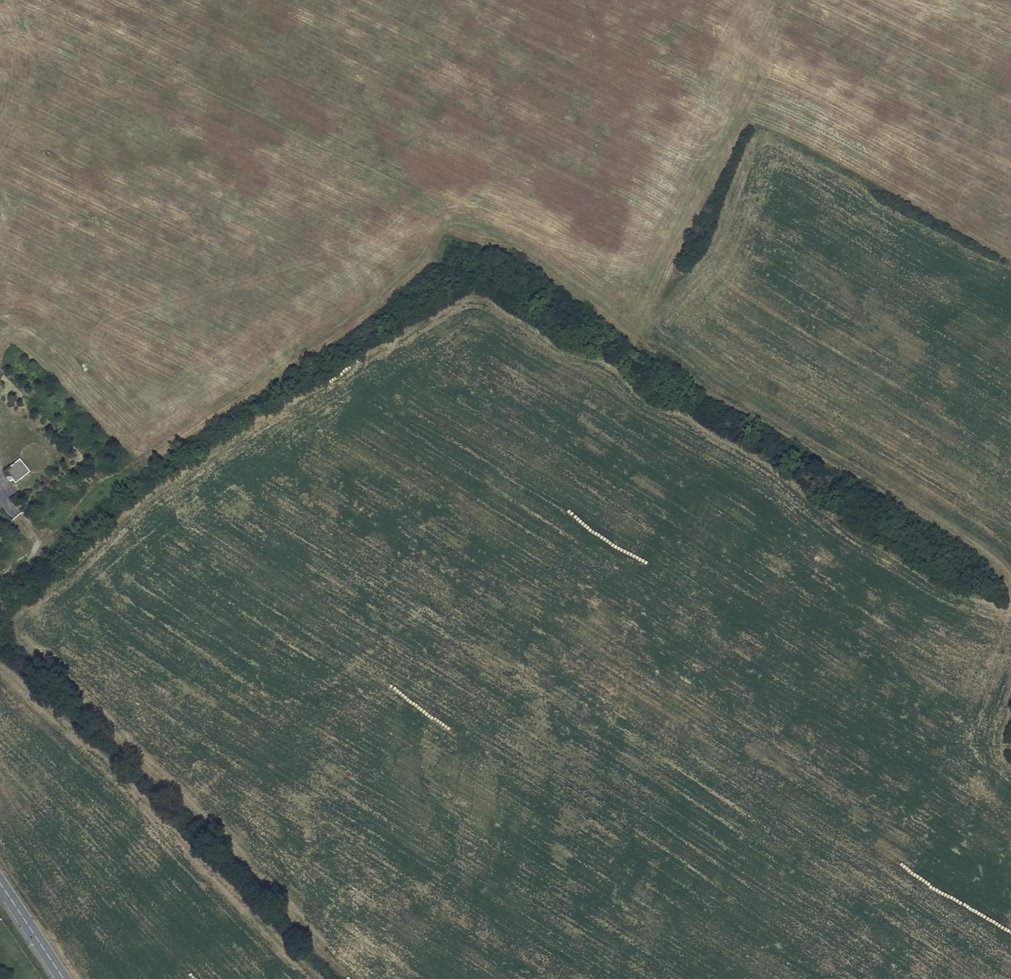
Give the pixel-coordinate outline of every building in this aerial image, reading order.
[(30,472),(20,460),(5,471),(15,484),(30,472)]
